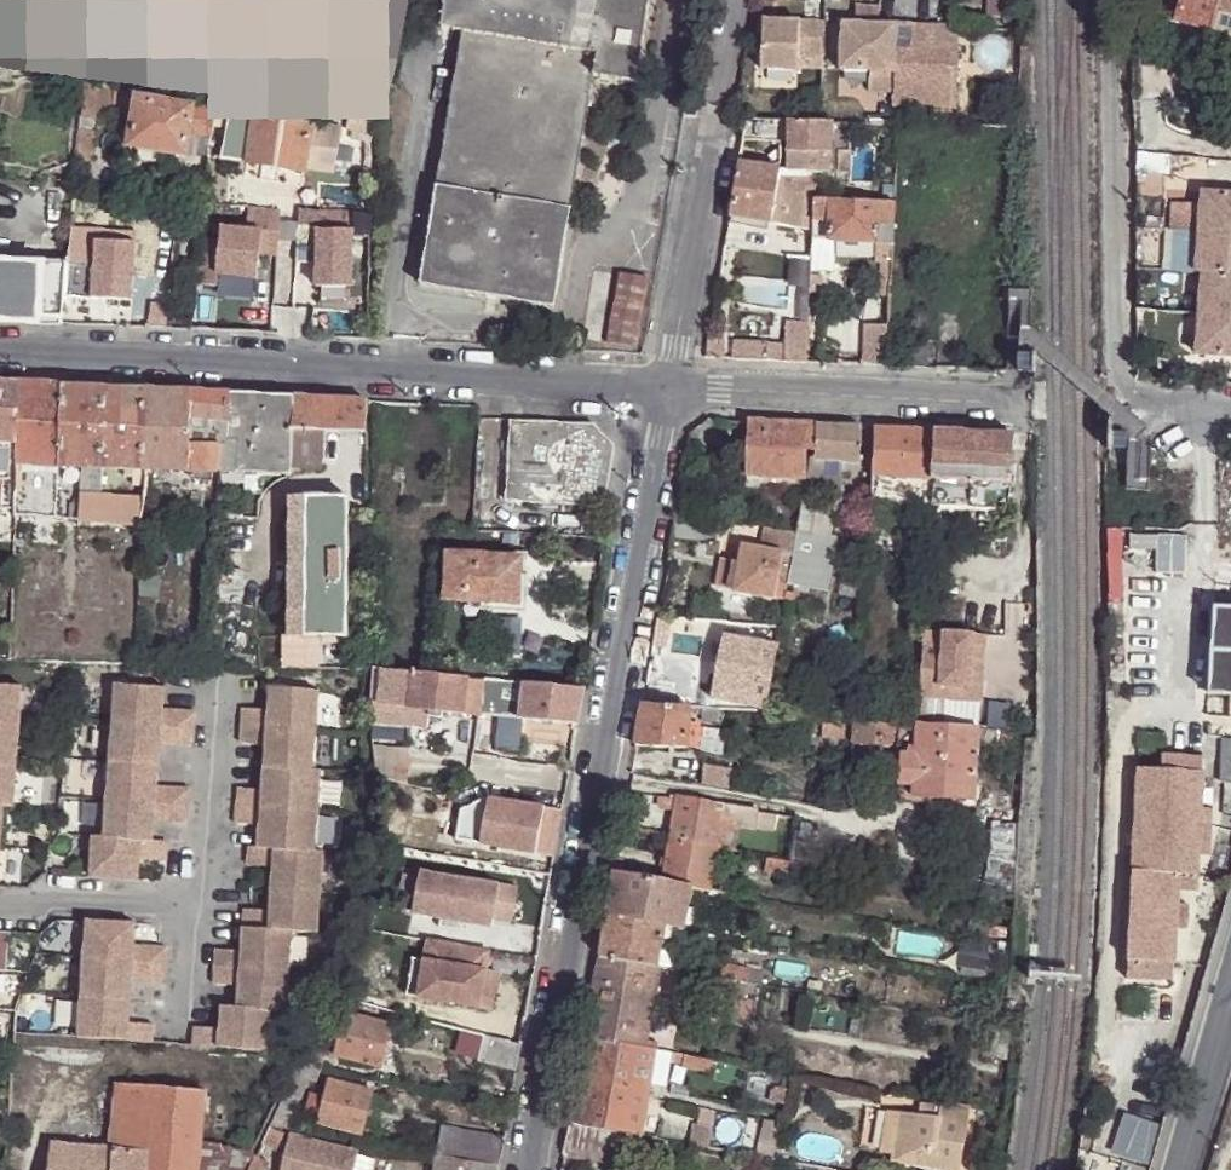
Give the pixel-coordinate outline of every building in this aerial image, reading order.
[(592,76),(635,84),(649,0),(446,0),(440,30),(462,34),(594,57),(592,76)] [(1176,18),(1230,34),(1230,0),(1181,0),(1176,18)] [(858,23),(882,24),(883,7),(858,6),(858,23)] [(798,57),(824,58),(826,21),(764,20),(763,70),(798,70),(798,57)] [(899,52),(899,24),(882,24),(858,23),(843,23),(840,70),(871,71),(870,93),(897,94),(899,52)] [(897,94),(897,106),(957,108),(959,45),(932,44),(932,25),(913,25),(912,51),(899,52),(897,94)] [(960,26),(932,25),(932,44),(959,45),(960,26)] [(436,187),(569,209),(592,76),(594,57),(462,34),(436,187)] [(82,117),(95,118),(111,120),(116,93),(103,90),(104,80),(86,78),(82,117)] [(117,88),(116,93),(111,120),(133,123),(137,99),(138,90),(117,88)] [(192,106),(188,105),(137,99),(133,123),(130,147),(133,147),(177,153),(186,154),(189,131),(192,106)] [(215,103),(216,100),(188,100),(188,105),(192,106),(189,131),(212,133),(213,124),(215,103)] [(229,105),(215,103),(213,124),(225,126),(228,111),(229,105)] [(253,115),(228,111),(225,126),(222,143),(221,156),(248,161),(253,115)] [(253,115),(248,161),(305,170),(308,149),(311,124),(253,115)] [(82,117),(81,131),(94,133),(95,118),(82,117)] [(781,120),(748,119),(748,122),(745,142),(788,143),(788,121),(781,120)] [(311,121),(311,124),(308,149),(335,153),(338,126),(311,121)] [(788,143),(788,148),(787,151),(818,152),(832,152),(833,122),(822,122),(788,121),(788,143)] [(849,123),(833,122),(832,152),(848,153),(849,123)] [(225,126),(213,124),(212,133),(211,141),(222,143),(225,126)] [(348,155),(351,128),(338,126),(335,153),(348,155)] [(375,161),(375,131),(351,128),(348,155),(347,157),(375,161)] [(1188,131),(1173,130),(1171,142),(1186,143),(1188,131)] [(211,141),(212,133),(189,131),(186,154),(210,156),(211,141)] [(131,162),(175,168),(177,153),(133,147),(131,162)] [(818,152),(787,151),(787,170),(817,170),(817,163),(818,152)] [(832,152),(818,152),(817,163),(832,164),(832,152)] [(170,203),(205,207),(207,183),(210,156),(186,154),(177,153),(175,168),(170,203)] [(740,163),(731,216),(815,229),(816,198),(817,175),(765,167),(740,163)] [(1034,178),(1033,178),(1022,178),(1022,190),(1034,190),(1034,178)] [(553,306),(569,209),(436,187),(419,284),(553,306)] [(1230,272),(1230,190),(1202,188),(1201,205),(1172,203),(1169,229),(1158,228),(1155,264),(1200,269),(1230,272)] [(815,229),(815,238),(837,239),(892,242),(893,200),(816,198),(815,229)] [(201,241),(197,284),(224,286),(223,272),(264,273),(265,256),(279,256),(281,211),(254,210),(253,227),(226,226),(225,243),(201,241)] [(319,212),(299,211),(298,248),(318,248),(319,227),(319,212)] [(356,228),(319,227),(318,248),(317,293),(353,294),(356,228)] [(87,261),(71,259),(68,291),(129,297),(134,233),(90,229),(87,261)] [(837,239),(815,238),(814,267),(836,268),(837,239)] [(63,327),(68,267),(0,264),(0,323),(63,327)] [(1200,269),(1193,350),(1230,353),(1230,272),(1200,269)] [(621,273),(608,342),(638,347),(650,278),(621,273)] [(709,342),(707,357),(810,362),(811,324),(786,323),(786,344),(709,342)] [(863,364),(871,365),(887,366),(888,347),(888,344),(889,328),(866,326),(863,364)] [(23,385),(0,384),(0,446),(19,446),(23,385)] [(145,391),(23,385),(19,446),(19,462),(60,465),(74,465),(82,466),(101,467),(124,467),(142,468),(145,391)] [(191,394),(145,391),(142,468),(147,468),(185,470),(188,431),(191,394)] [(230,395),(191,394),(188,431),(217,433),(217,436),(228,436),(230,395)] [(292,398),(230,395),(228,436),(217,436),(217,445),(223,445),(223,440),(236,441),(236,464),(290,467),(292,398)] [(295,398),(292,398),(290,467),(318,468),(320,432),(293,430),(295,398)] [(341,401),(295,398),(293,430),(320,432),(341,432),(341,401)] [(368,401),(341,401),(341,432),(366,433),(368,401)] [(749,469),(808,473),(813,451),(816,450),(819,423),(752,419),(749,469)] [(509,421),(505,502),(603,505),(614,447),(592,425),(509,421)] [(858,459),(860,425),(819,423),(816,450),(815,455),(822,455),(858,459)] [(923,478),(935,480),(938,430),(875,427),(872,475),(884,476),(899,477),(923,478)] [(1010,510),(1017,435),(938,430),(935,480),(933,505),(1010,510)] [(188,431),(185,470),(216,471),(217,445),(217,436),(217,433),(188,431)] [(217,445),(216,471),(236,473),(236,464),(236,441),(223,440),(223,445),(217,445)] [(807,529),(810,529),(816,486),(822,455),(815,455),(816,450),(813,451),(808,473),(806,486),(798,527),(794,550),(804,551),(807,529)] [(858,459),(822,455),(816,486),(843,485),(847,466),(856,467),(858,459)] [(17,508),(17,521),(57,523),(60,465),(19,462),(18,474),(17,495),(17,508)] [(290,467),(236,464),(236,473),(289,475),(290,467)] [(147,468),(142,468),(124,467),(124,475),(133,475),(132,484),(146,485),(147,468)] [(748,482),(806,486),(808,473),(749,469),(748,482)] [(3,495),(17,495),(18,474),(4,474),(3,495)] [(872,475),(871,498),(883,498),(884,476),(872,475)] [(922,495),(923,478),(899,477),(898,493),(922,495)] [(88,487),(87,495),(101,496),(101,489),(101,487),(88,487)] [(101,499),(115,500),(115,491),(101,489),(101,496),(101,499)] [(71,523),(100,524),(101,499),(101,496),(87,495),(82,495),(82,509),(72,508),(71,523)] [(143,526),(144,501),(115,500),(101,499),(100,524),(143,526)] [(288,651),(347,651),(348,508),(288,508),(288,651)] [(719,539),(722,520),(679,515),(675,536),(719,539)] [(734,588),(785,599),(786,591),(788,584),(789,575),(793,554),(794,550),(798,527),(767,524),(763,547),(744,543),(740,559),(722,555),(717,583),(735,587),(734,588)] [(789,575),(788,584),(828,589),(833,534),(810,529),(807,529),(804,551),(794,550),(793,554),(789,575)] [(447,553),(444,600),(522,605),(524,576),(514,576),(515,556),(447,553)] [(216,555),(215,570),(239,572),(240,557),(216,555)] [(239,572),(215,570),(213,604),(237,605),(239,572)] [(283,658),(285,621),(258,620),(249,657),(283,658)] [(925,630),(924,644),(921,699),(946,701),(946,689),(971,691),(974,634),(925,630)] [(986,634),(974,634),(971,691),(946,689),(946,701),(982,703),(986,634)] [(717,697),(724,697),(735,638),(722,637),(714,689),(717,697)] [(723,701),(765,707),(777,644),(735,638),(724,697),(723,701)] [(465,713),(468,677),(374,670),(372,705),(412,709),(427,710),(465,713)] [(481,714),(486,679),(468,677),(465,713),(481,714)] [(525,682),(486,679),(481,714),(476,754),(507,761),(514,762),(520,718),(525,682)] [(586,688),(525,682),(520,718),(580,724),(586,688)] [(113,688),(110,727),(192,734),(193,716),(160,713),(162,692),(113,688)] [(15,731),(18,691),(0,690),(0,729),(15,731)] [(240,712),(238,730),(315,735),(318,695),(268,691),(266,713),(240,712)] [(692,707),(706,708),(717,709),(717,697),(693,696),(692,707)] [(692,707),(644,703),(636,746),(689,748),(692,707)] [(1007,704),(998,704),(997,713),(1007,715),(1007,704)] [(720,723),(721,709),(717,709),(706,708),(705,722),(720,723)] [(1230,720),(1230,713),(1217,711),(1215,726),(1230,728),(1230,720)] [(914,749),(916,729),(897,727),(897,724),(856,721),(855,743),(900,747),(914,749)] [(831,736),(832,723),(818,722),(816,734),(831,736)] [(848,725),(832,723),(831,736),(847,736),(848,725)] [(916,724),(916,729),(914,749),(911,795),(975,800),(979,738),(980,730),(916,724)] [(1211,734),(1213,725),(1205,725),(1205,734),(1211,734)] [(110,727),(107,765),(156,769),(157,749),(190,751),(192,734),(110,727)] [(12,771),(15,731),(0,729),(0,770),(12,771)] [(264,750),(262,772),(311,776),(315,735),(238,730),(237,747),(264,750)] [(911,795),(914,749),(900,747),(896,794),(911,795)] [(107,765),(104,803),(186,810),(187,794),(154,791),(156,769),(107,765)] [(1201,769),(1135,766),(1126,956),(1165,957),(1174,958),(1175,926),(1176,900),(1177,887),(1178,871),(1196,872),(1198,839),(1198,822),(1201,769)] [(0,810),(9,810),(12,771),(0,770),(0,809),(0,810)] [(235,793),(234,810),(316,816),(319,777),(311,776),(262,772),(260,795),(235,793)] [(545,806),(492,796),(483,844),(537,854),(545,806)] [(720,845),(728,805),(679,796),(680,800),(678,812),(672,838),(720,845)] [(678,812),(680,800),(666,797),(663,810),(678,812)] [(104,803),(100,842),(150,845),(152,824),(185,826),(186,810),(104,803)] [(742,823),(749,824),(752,808),(728,805),(720,845),(739,849),(742,823)] [(564,809),(545,806),(537,854),(556,857),(564,809)] [(777,829),(780,813),(752,808),(749,824),(777,829)] [(257,830),(255,850),(313,856),(316,816),(234,810),(233,827),(257,830)] [(1198,822),(1198,839),(1208,839),(1209,822),(1198,822)] [(714,888),(720,845),(672,838),(665,879),(672,881),(714,888)] [(150,845),(100,842),(89,841),(86,881),(137,885),(139,863),(164,865),(165,846),(150,845)] [(270,870),(268,892),(318,895),(321,857),(313,856),(255,850),(245,849),(243,867),(270,870)] [(790,857),(772,854),(769,867),(787,870),(790,857)] [(664,924),(672,881),(665,879),(614,870),(606,913),(664,924)] [(1196,872),(1178,871),(1177,887),(1195,888),(1196,872)] [(516,889),(419,876),(412,920),(490,931),(492,920),(512,922),(516,889)] [(711,903),(712,893),(714,888),(672,881),(664,924),(685,927),(690,900),(711,903)] [(240,913),(238,932),(288,935),(315,937),(318,895),(268,892),(266,915),(240,913)] [(1176,900),(1175,926),(1186,926),(1187,901),(1176,900)] [(657,965),(664,924),(606,913),(599,955),(657,965)] [(83,924),(80,962),(164,969),(165,951),(132,948),(134,928),(83,924)] [(210,952),(209,970),(285,975),(288,935),(238,932),(237,955),(210,952)] [(479,948),(426,939),(416,994),(479,1005),(486,968),(476,966),(479,948)] [(489,950),(479,948),(476,966),(486,968),(489,950)] [(660,966),(657,965),(599,955),(585,1034),(644,1044),(646,1036),(660,966)] [(1165,957),(1126,956),(1125,974),(1164,976),(1165,957)] [(706,973),(747,981),(749,968),(709,961),(706,973)] [(80,962),(78,1000),(128,1003),(130,983),(163,985),(164,969),(80,962)] [(491,969),(486,968),(479,1005),(485,1006),(491,969)] [(744,995),(747,981),(706,973),(680,969),(677,984),(744,995)] [(234,989),(232,1011),(267,1013),(282,1014),(285,975),(209,970),(208,987),(234,989)] [(343,999),(335,997),(330,1007),(337,1009),(343,999)] [(78,1000),(75,1040),(150,1045),(151,1027),(127,1025),(128,1003),(78,1000)] [(189,1048),(258,1054),(264,1054),(267,1013),(232,1011),(217,1009),(215,1032),(190,1030),(189,1048)] [(379,1067),(382,1053),(391,1023),(347,1012),(335,1056),(379,1067)] [(485,1036),(473,1032),(466,1058),(480,1062),(485,1036)] [(644,1044),(585,1034),(569,1121),(641,1134),(657,1047),(644,1044)] [(480,1062),(517,1072),(522,1045),(485,1036),(480,1062)] [(658,1038),(646,1036),(644,1044),(657,1047),(658,1038)] [(310,1048),(303,1064),(320,1068),(325,1051),(310,1048)] [(674,1056),(675,1050),(667,1048),(665,1056),(674,1056)] [(673,1058),(684,1060),(685,1051),(675,1050),(674,1056),(673,1058)] [(710,1067),(712,1056),(685,1051),(684,1060),(684,1062),(710,1067)] [(401,1057),(382,1053),(379,1067),(397,1071),(401,1057)] [(320,1068),(303,1064),(295,1077),(315,1081),(320,1068)] [(362,1134),(372,1091),(329,1080),(316,1121),(362,1134)] [(117,1111),(114,1150),(199,1157),(200,1142),(205,1092),(121,1086),(117,1111)] [(955,1169),(967,1102),(916,1093),(913,1108),(895,1106),(887,1147),(886,1156),(955,1169)] [(285,1097),(269,1125),(292,1130),(295,1108),(302,1098),(285,1097)] [(877,1145),(887,1147),(895,1106),(884,1104),(877,1145)] [(635,1164),(641,1134),(569,1121),(563,1152),(635,1164)] [(280,1135),(269,1125),(261,1142),(268,1150),(272,1153),(280,1135)] [(694,1145),(707,1147),(711,1128),(698,1125),(694,1145)] [(442,1128),(436,1156),(500,1167),(504,1140),(442,1128)] [(779,1148),(782,1131),(767,1129),(764,1146),(779,1148)] [(356,1155),(356,1152),(290,1134),(280,1169),(352,1169),(356,1155)] [(199,1157),(198,1169),(241,1169),(251,1148),(200,1142),(199,1157)] [(261,1142),(248,1169),(260,1169),(268,1150),(261,1142)] [(114,1150),(53,1145),(50,1169),(198,1169),(199,1157),(114,1150)] [(356,1155),(352,1169),(370,1169),(373,1159),(356,1155)] [(436,1156),(434,1169),(499,1169),(500,1167),(436,1156)]
